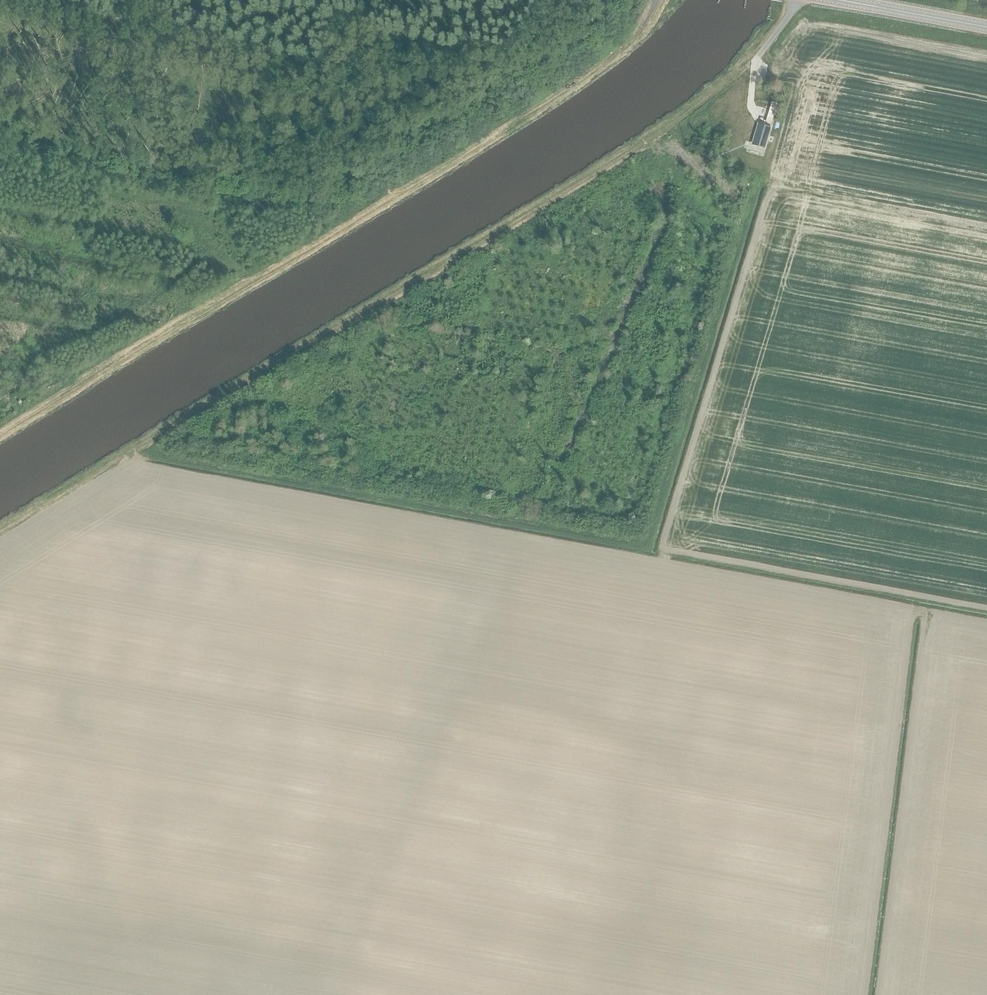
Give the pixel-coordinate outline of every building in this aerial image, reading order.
[(778,104),(772,102),(766,122),(772,124),(778,104)] [(759,125),(753,144),(764,147),(770,128),(759,125)]
